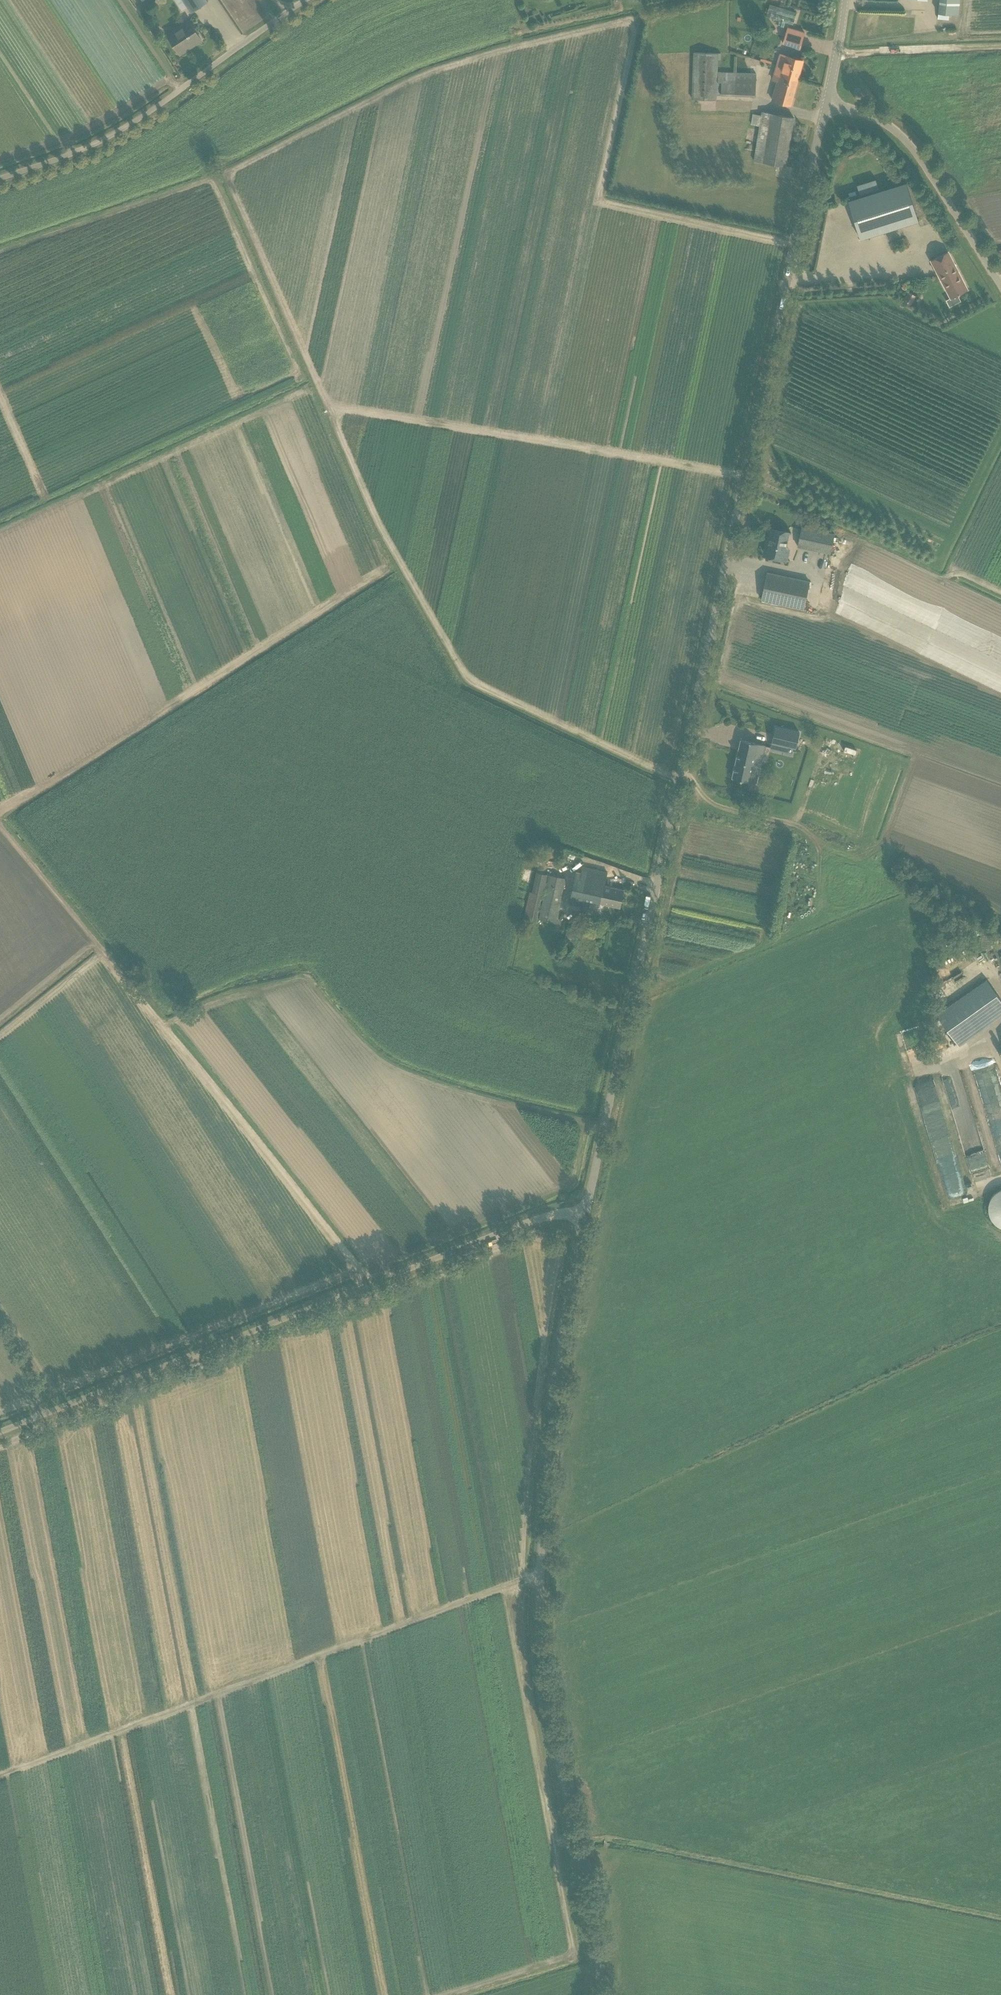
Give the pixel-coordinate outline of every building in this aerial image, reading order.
[(186,4),(191,13),(208,2),(207,0),(183,0),(186,4)] [(938,13),(938,19),(949,20),(949,14),(958,15),(960,0),(940,0),(938,13)] [(770,4),(766,16),(779,20),(777,25),(784,27),(785,22),(793,25),(797,12),(770,4)] [(168,36),(175,46),(180,54),(188,49),(187,47),(200,38),(201,40),(202,40),(196,31),(190,21),(168,36)] [(156,24),(151,26),(155,32),(159,30),(156,24)] [(783,44),(790,46),(800,48),(804,32),(788,27),(783,44)] [(716,95),(755,96),(756,74),(720,72),(717,72),(718,59),(721,59),(721,53),(694,52),(692,99),(716,100),(716,95)] [(786,56),(782,69),(781,71),(785,72),(784,75),(798,79),(803,61),(793,58),(786,56)] [(790,105),(798,79),(784,75),(785,72),(781,71),(782,69),(779,68),(780,66),(777,65),(773,79),(778,81),(772,100),(781,103),(790,105)] [(794,118),(784,116),(762,112),(762,116),(753,114),(752,124),(760,125),(754,161),(786,166),(794,118)] [(848,201),(860,239),(918,221),(906,182),(848,201)] [(948,251),(931,260),(950,298),(946,300),(950,307),(961,301),(958,295),(968,290),(948,251)] [(911,305),(917,297),(909,292),(904,300),(911,305)] [(798,546),(808,549),(831,554),(835,534),(812,529),(802,527),(798,546)] [(766,556),(783,559),(789,532),(769,528),(767,537),(770,537),(766,556)] [(761,600),(804,609),(810,581),(767,572),(761,600)] [(779,729),(775,744),(799,751),(803,735),(779,729)] [(755,783),(764,745),(740,739),(731,777),(755,783)] [(607,872),(598,870),(583,867),(581,872),(576,871),(569,903),(589,908),(590,900),(620,907),(624,889),(604,885),(607,872)] [(542,894),(543,894),(547,874),(535,871),(531,892),(529,891),(523,916),(537,919),(542,894)] [(538,919),(555,923),(565,878),(548,874),(538,919)] [(998,951),(990,952),(992,964),(1000,963),(998,951)] [(936,1015),(950,1035),(954,1040),(959,1046),(965,1042),(1000,1016),(1000,1002),(989,987),(985,981),(936,1015)] [(913,1055),(924,1052),(920,1035),(908,1039),(913,1055)] [(923,1071),(944,1158),(957,1155),(938,1078),(940,1077),(938,1068),(923,1071)] [(991,1122),(995,1121),(996,1126),(1000,1125),(1000,1091),(996,1070),(981,1074),(991,1122)] [(985,1209),(973,1209),(973,1219),(984,1219),(985,1209)]
